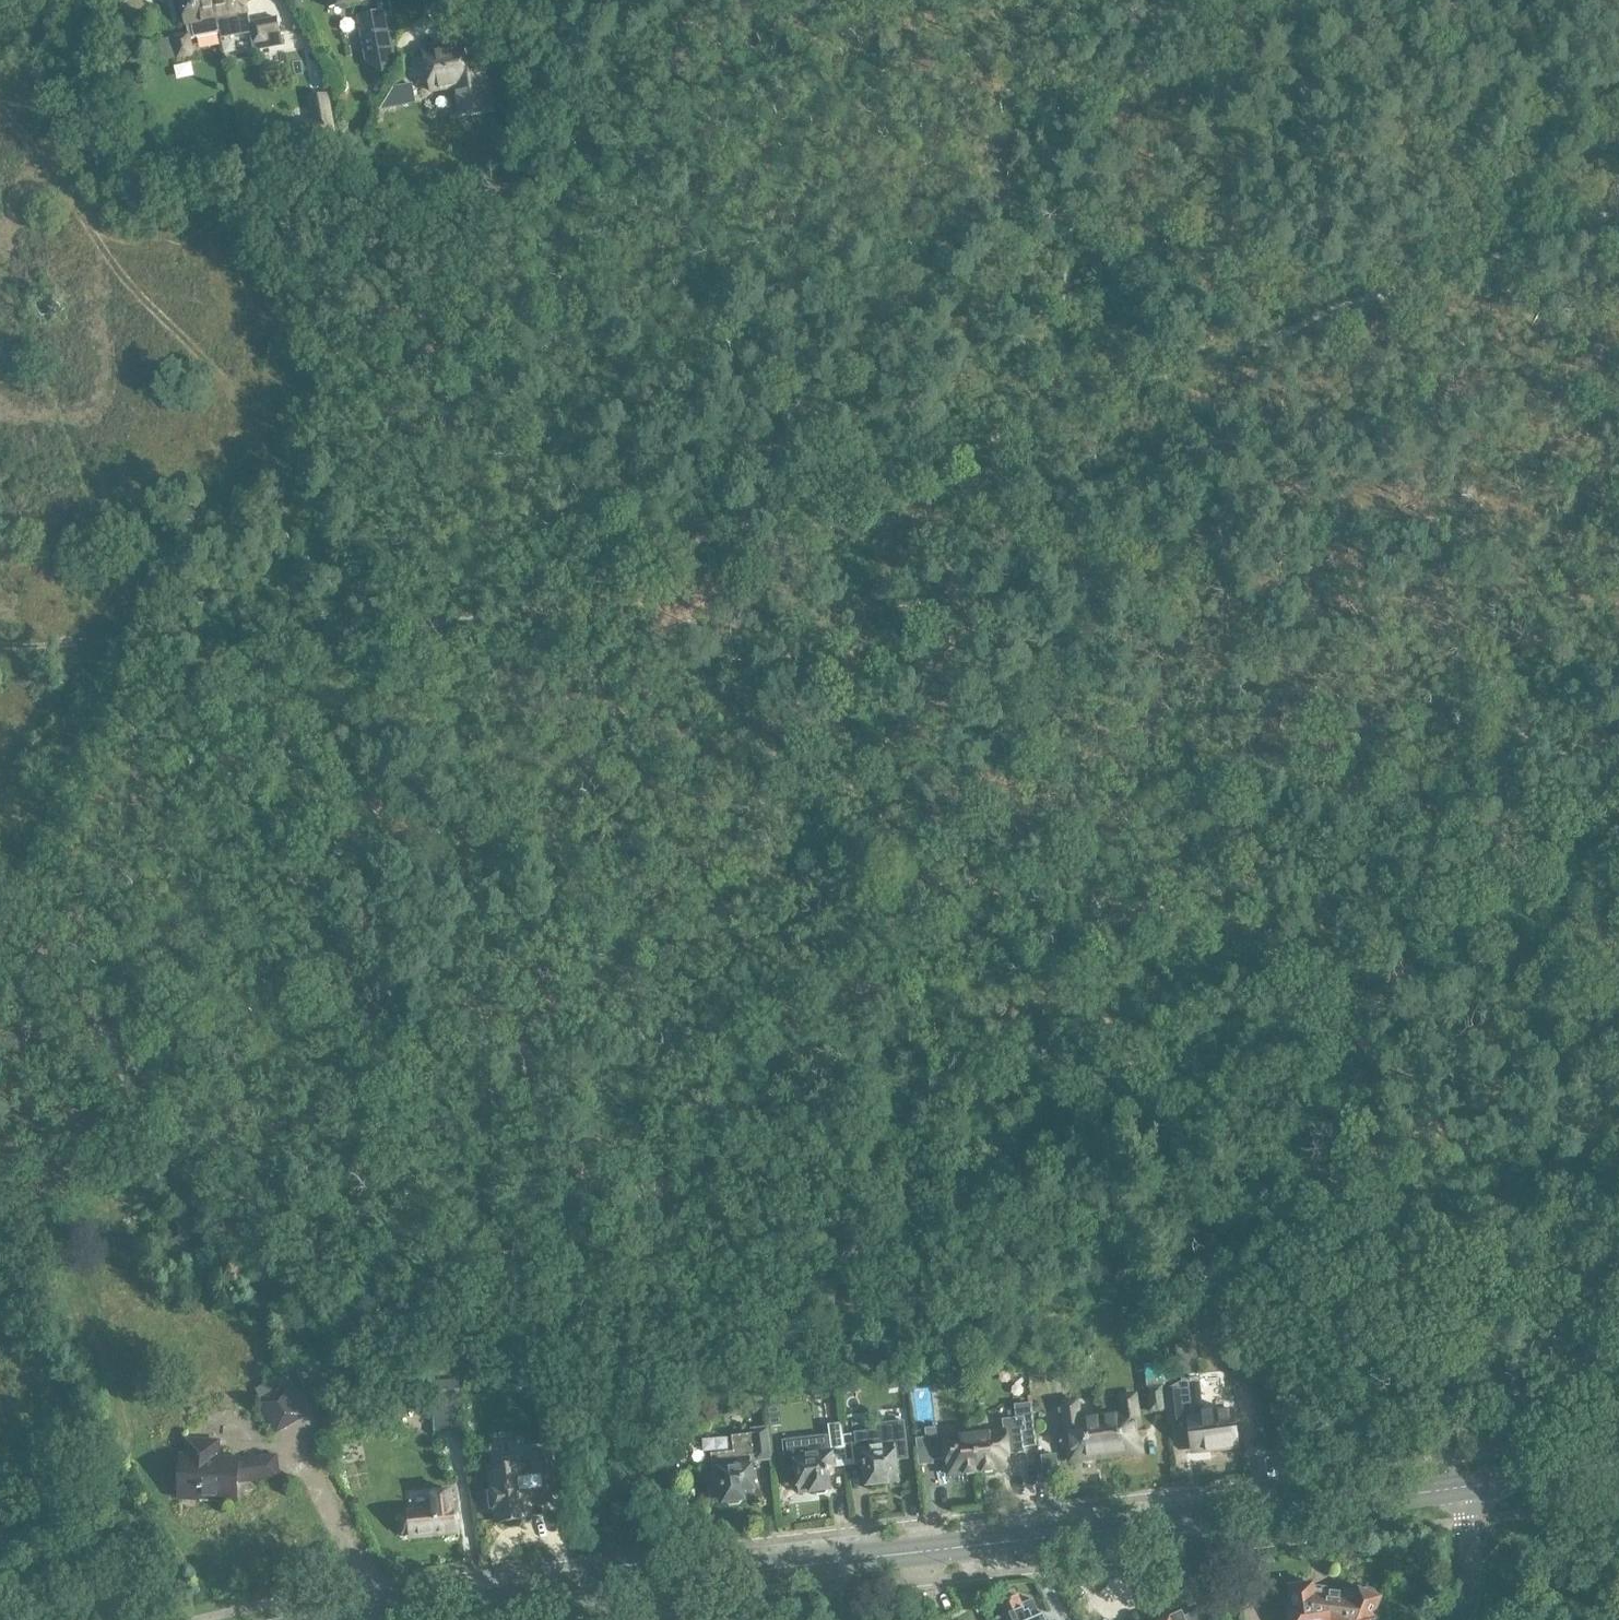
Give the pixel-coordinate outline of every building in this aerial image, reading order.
[(217,18),(213,0),(182,0),(188,35),(161,40),(165,60),(192,55),(190,40),(194,39),(194,38),(220,33),(217,18)] [(250,23),(246,0),(213,0),(217,18),(218,18),(220,33),(221,33),(221,37),(251,32),(252,32),(250,23)] [(329,8),(360,2),(362,16),(366,16),(369,36),(362,37),(367,63),(383,74),(394,58),(390,33),(395,32),(389,0),(328,0),(329,8)] [(278,18),(250,23),(252,32),(251,32),(255,50),(283,45),(278,18)] [(463,46),(424,53),(431,92),(457,87),(462,113),(489,108),(484,81),(481,81),(478,63),(467,65),(463,46)] [(329,101),(310,105),(316,138),(335,135),(329,101)] [(1166,1410),(1160,1358),(1144,1360),(1150,1412),(1166,1410)] [(181,1445),(213,1502),(257,1477),(244,1455),(254,1449),(256,1453),(281,1438),(247,1378),(238,1383),(237,1382),(233,1384),(234,1385),(221,1392),(237,1421),(228,1426),(224,1421),(181,1445)] [(458,1380),(432,1381),(434,1416),(447,1415),(448,1433),(462,1432),(462,1431),(458,1380)] [(1171,1422),(1191,1419),(1194,1446),(1208,1444),(1209,1449),(1236,1446),(1232,1413),(1204,1417),(1200,1387),(1167,1391),(1171,1422)] [(1122,1397),(1124,1415),(1102,1418),(1106,1456),(1141,1452),(1140,1443),(1141,1443),(1144,1439),(1143,1430),(1139,1428),(1138,1428),(1134,1396),(1122,1397)] [(1069,1449),(1071,1460),(1106,1456),(1102,1418),(1078,1420),(1076,1403),(1064,1404),(1067,1434),(1066,1434),(1064,1437),(1065,1446),(1068,1449),(1069,1449)] [(1003,1420),(1005,1432),(976,1435),(980,1471),(983,1471),(985,1473),(993,1472),(994,1470),(1010,1468),(1008,1454),(1024,1452),(1023,1447),(1037,1445),(1032,1404),(1015,1406),(1017,1419),(1003,1420)] [(856,1435),(844,1436),(847,1458),(848,1465),(857,1464),(865,1463),(868,1485),(870,1485),(874,1488),(883,1487),(885,1483),(888,1483),(887,1479),(899,1477),(897,1460),(909,1458),(904,1421),(877,1424),(878,1430),(855,1433),(856,1435)] [(786,1457),(784,1457),(787,1485),(798,1484),(798,1489),(810,1488),(811,1492),(813,1492),(816,1495),(825,1494),(828,1490),(830,1490),(828,1468),(836,1467),(848,1465),(847,1458),(844,1436),(843,1437),(842,1424),(829,1426),(832,1451),(828,1452),(826,1437),(784,1442),(786,1457)] [(965,1473),(967,1475),(974,1474),(976,1472),(980,1471),(976,1435),(938,1440),(936,1427),(925,1429),(926,1435),(916,1436),(919,1464),(934,1462),(933,1461),(947,1459),(948,1469),(960,1468),(961,1474),(965,1473)] [(712,1454),(713,1469),(712,1469),(715,1498),(724,1497),(725,1503),(727,1502),(730,1505),(739,1504),(742,1501),(744,1500),(744,1497),(755,1496),(751,1460),(754,1460),(755,1462),(772,1460),(769,1428),(751,1430),(752,1435),(733,1437),(734,1452),(712,1454)] [(493,1491),(488,1492),(490,1510),(495,1509),(497,1522),(521,1519),(521,1517),(520,1518),(519,1511),(529,1510),(529,1512),(530,1512),(529,1500),(538,1499),(538,1504),(558,1502),(552,1456),(533,1458),(534,1468),(525,1469),(525,1466),(520,1466),(519,1458),(494,1461),(495,1469),(491,1470),(493,1491)] [(408,1513),(400,1514),(402,1535),(410,1534),(410,1536),(432,1533),(434,1534),(437,1535),(438,1536),(439,1536),(458,1534),(454,1503),(453,1503),(452,1491),(432,1493),(434,1509),(407,1512),(408,1513)] [(1313,1589),(1313,1585),(1308,1585),(1308,1583),(1304,1581),(1298,1582),(1295,1584),(1296,1587),(1291,1588),(1293,1602),(1289,1603),(1291,1619),(1332,1619),(1336,1592),(1313,1589)] [(1375,1597),(1376,1594),(1375,1591),(1369,1588),(1365,1590),(1364,1592),(1360,1590),(1358,1594),(1336,1592),(1332,1619),(1376,1619),(1378,1614),(1374,1612),(1380,1599),(1375,1597)] [(1044,1614),(1040,1616),(1032,1599),(1022,1604),(1018,1596),(1000,1604),(1005,1616),(997,1619),(998,1619),(1047,1619),(1044,1614)] [(1200,1610),(1184,1617),(1182,1613),(1166,1619),(1204,1619),(1200,1610)]
